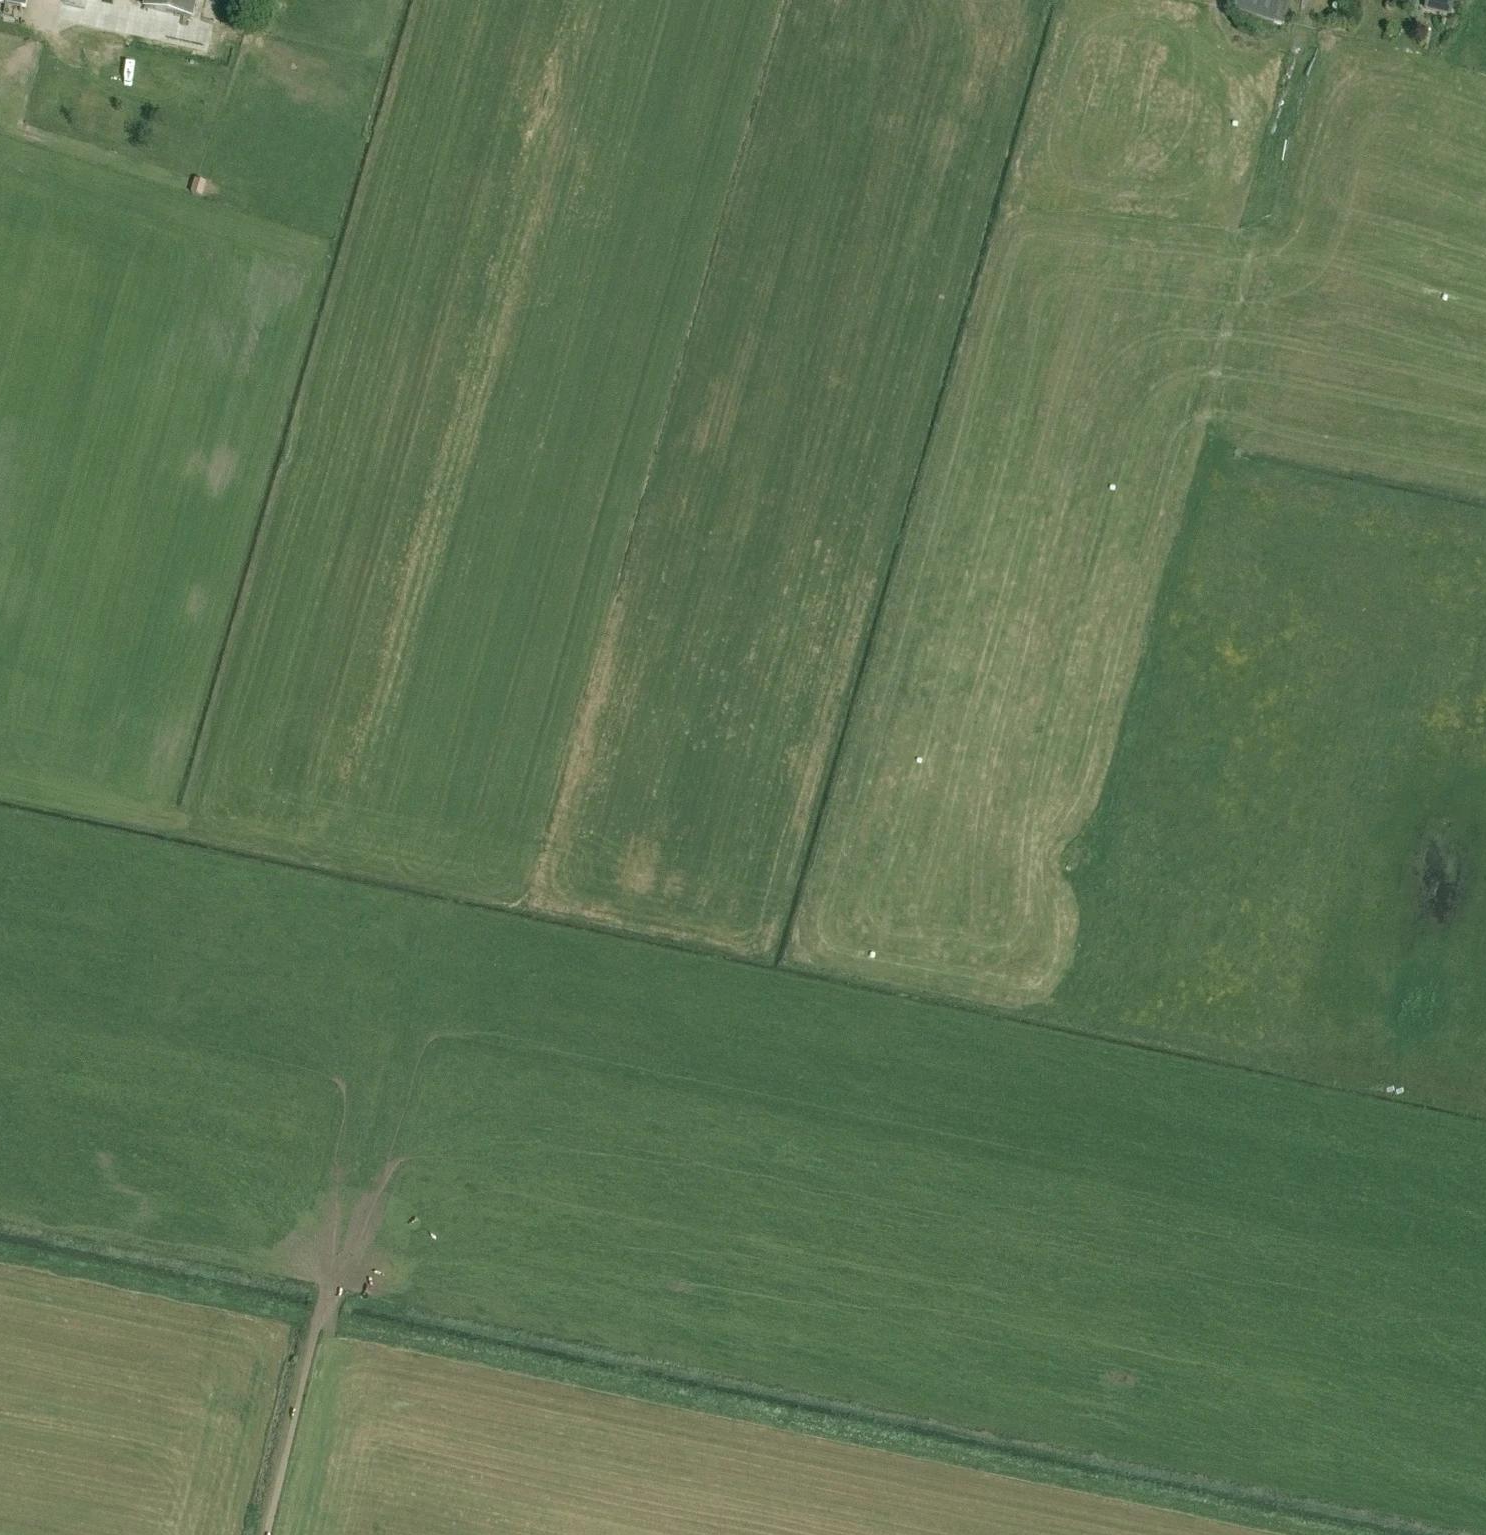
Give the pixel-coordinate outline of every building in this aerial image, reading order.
[(31,0),(0,0),(0,7),(27,14),(31,0)] [(145,7),(191,17),(195,0),(147,0),(145,7)] [(1280,0),(1243,0),(1256,2),(1254,12),(1277,16),(1280,0)] [(1455,0),(1427,0),(1425,12),(1452,16),(1455,0)]
